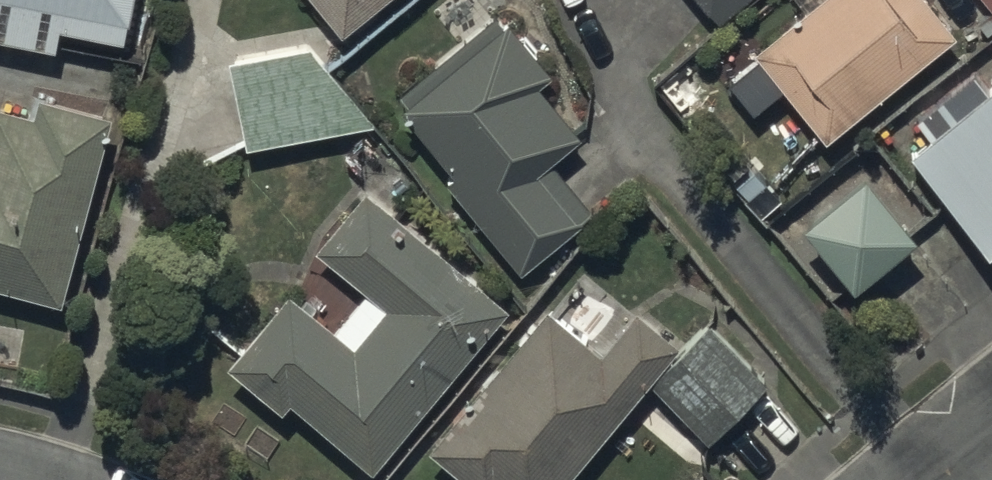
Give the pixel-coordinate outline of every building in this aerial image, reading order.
[(57,39),(61,19),(126,31),(132,0),(0,0),(0,29),(57,39)] [(340,25),(371,0),(320,0),(340,25)] [(731,33),(770,0),(703,0),(731,33)] [(919,0),(842,0),(759,66),(830,155),(961,52),(919,0)] [(409,95),(402,101),(457,167),(447,175),(523,268),(594,210),(550,156),(582,130),(537,76),(550,65),(500,5),(401,86),(409,95)] [(309,37),(229,52),(246,137),(372,113),(309,37)] [(910,138),(991,236),(991,70),(910,138)] [(110,103),(42,85),(37,106),(0,96),(0,278),(59,294),(110,103)] [(372,461),(507,300),(364,182),(314,241),(368,287),(336,326),(285,284),(224,356),(280,402),(288,392),(372,461)] [(928,261),(879,198),(816,248),(865,310),(928,261)] [(548,301),(431,444),(475,479),(560,479),(678,336),(637,302),(602,345),(548,301)] [(770,375),(710,315),(649,376),(709,436),(770,375)]
